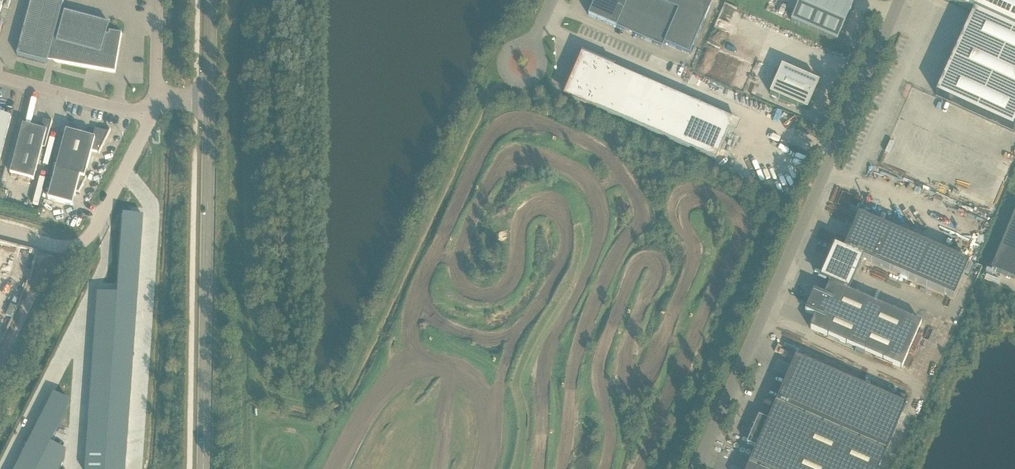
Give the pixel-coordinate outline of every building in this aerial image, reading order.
[(16,55),(47,63),(48,60),(114,72),(121,33),(107,30),(109,23),(64,11),(63,15),(60,14),(64,0),(31,0),(16,55)] [(656,0),(595,0),(588,15),(662,47),(664,43),(689,54),(712,3),(706,0),(660,0),(660,2),(656,0)] [(853,5),(842,0),(801,0),(792,21),(837,41),(853,5)] [(974,11),(935,95),(1013,130),(1014,126),(1014,0),(950,0),(974,11)] [(585,56),(576,78),(574,78),(572,79),(571,81),(572,83),(573,84),(568,96),(715,160),(728,130),(731,131),(735,121),(585,56)] [(807,110),(819,82),(782,66),(770,94),(807,110)] [(0,114),(0,157),(11,116),(0,114)] [(45,148),(52,121),(43,119),(40,129),(23,125),(10,174),(34,180),(42,147),(45,148)] [(109,132),(103,131),(95,128),(92,138),(66,131),(48,199),(72,206),(76,192),(78,193),(79,193),(87,178),(86,177),(86,178),(84,178),(92,151),(99,153),(98,154),(99,154),(111,130),(110,130),(109,132)] [(774,158),(778,145),(772,143),(768,156),(774,158)] [(991,269),(1014,279),(1014,211),(991,269)] [(85,468),(125,468),(143,216),(123,215),(118,294),(98,293),(85,468)] [(7,226),(9,219),(3,217),(0,224),(7,226)] [(815,316),(802,346),(912,394),(940,331),(840,288),(850,266),(949,309),(964,274),(854,226),(839,261),(829,256),(819,279),(829,283),(824,295),(814,291),(805,312),(815,316)] [(2,308),(0,314),(10,318),(13,312),(2,308)] [(768,420),(759,416),(747,444),(756,448),(747,468),(878,468),(906,405),(796,357),(768,420)] [(15,468),(60,468),(65,460),(65,451),(51,444),(69,409),(69,401),(54,393),(15,468)]
